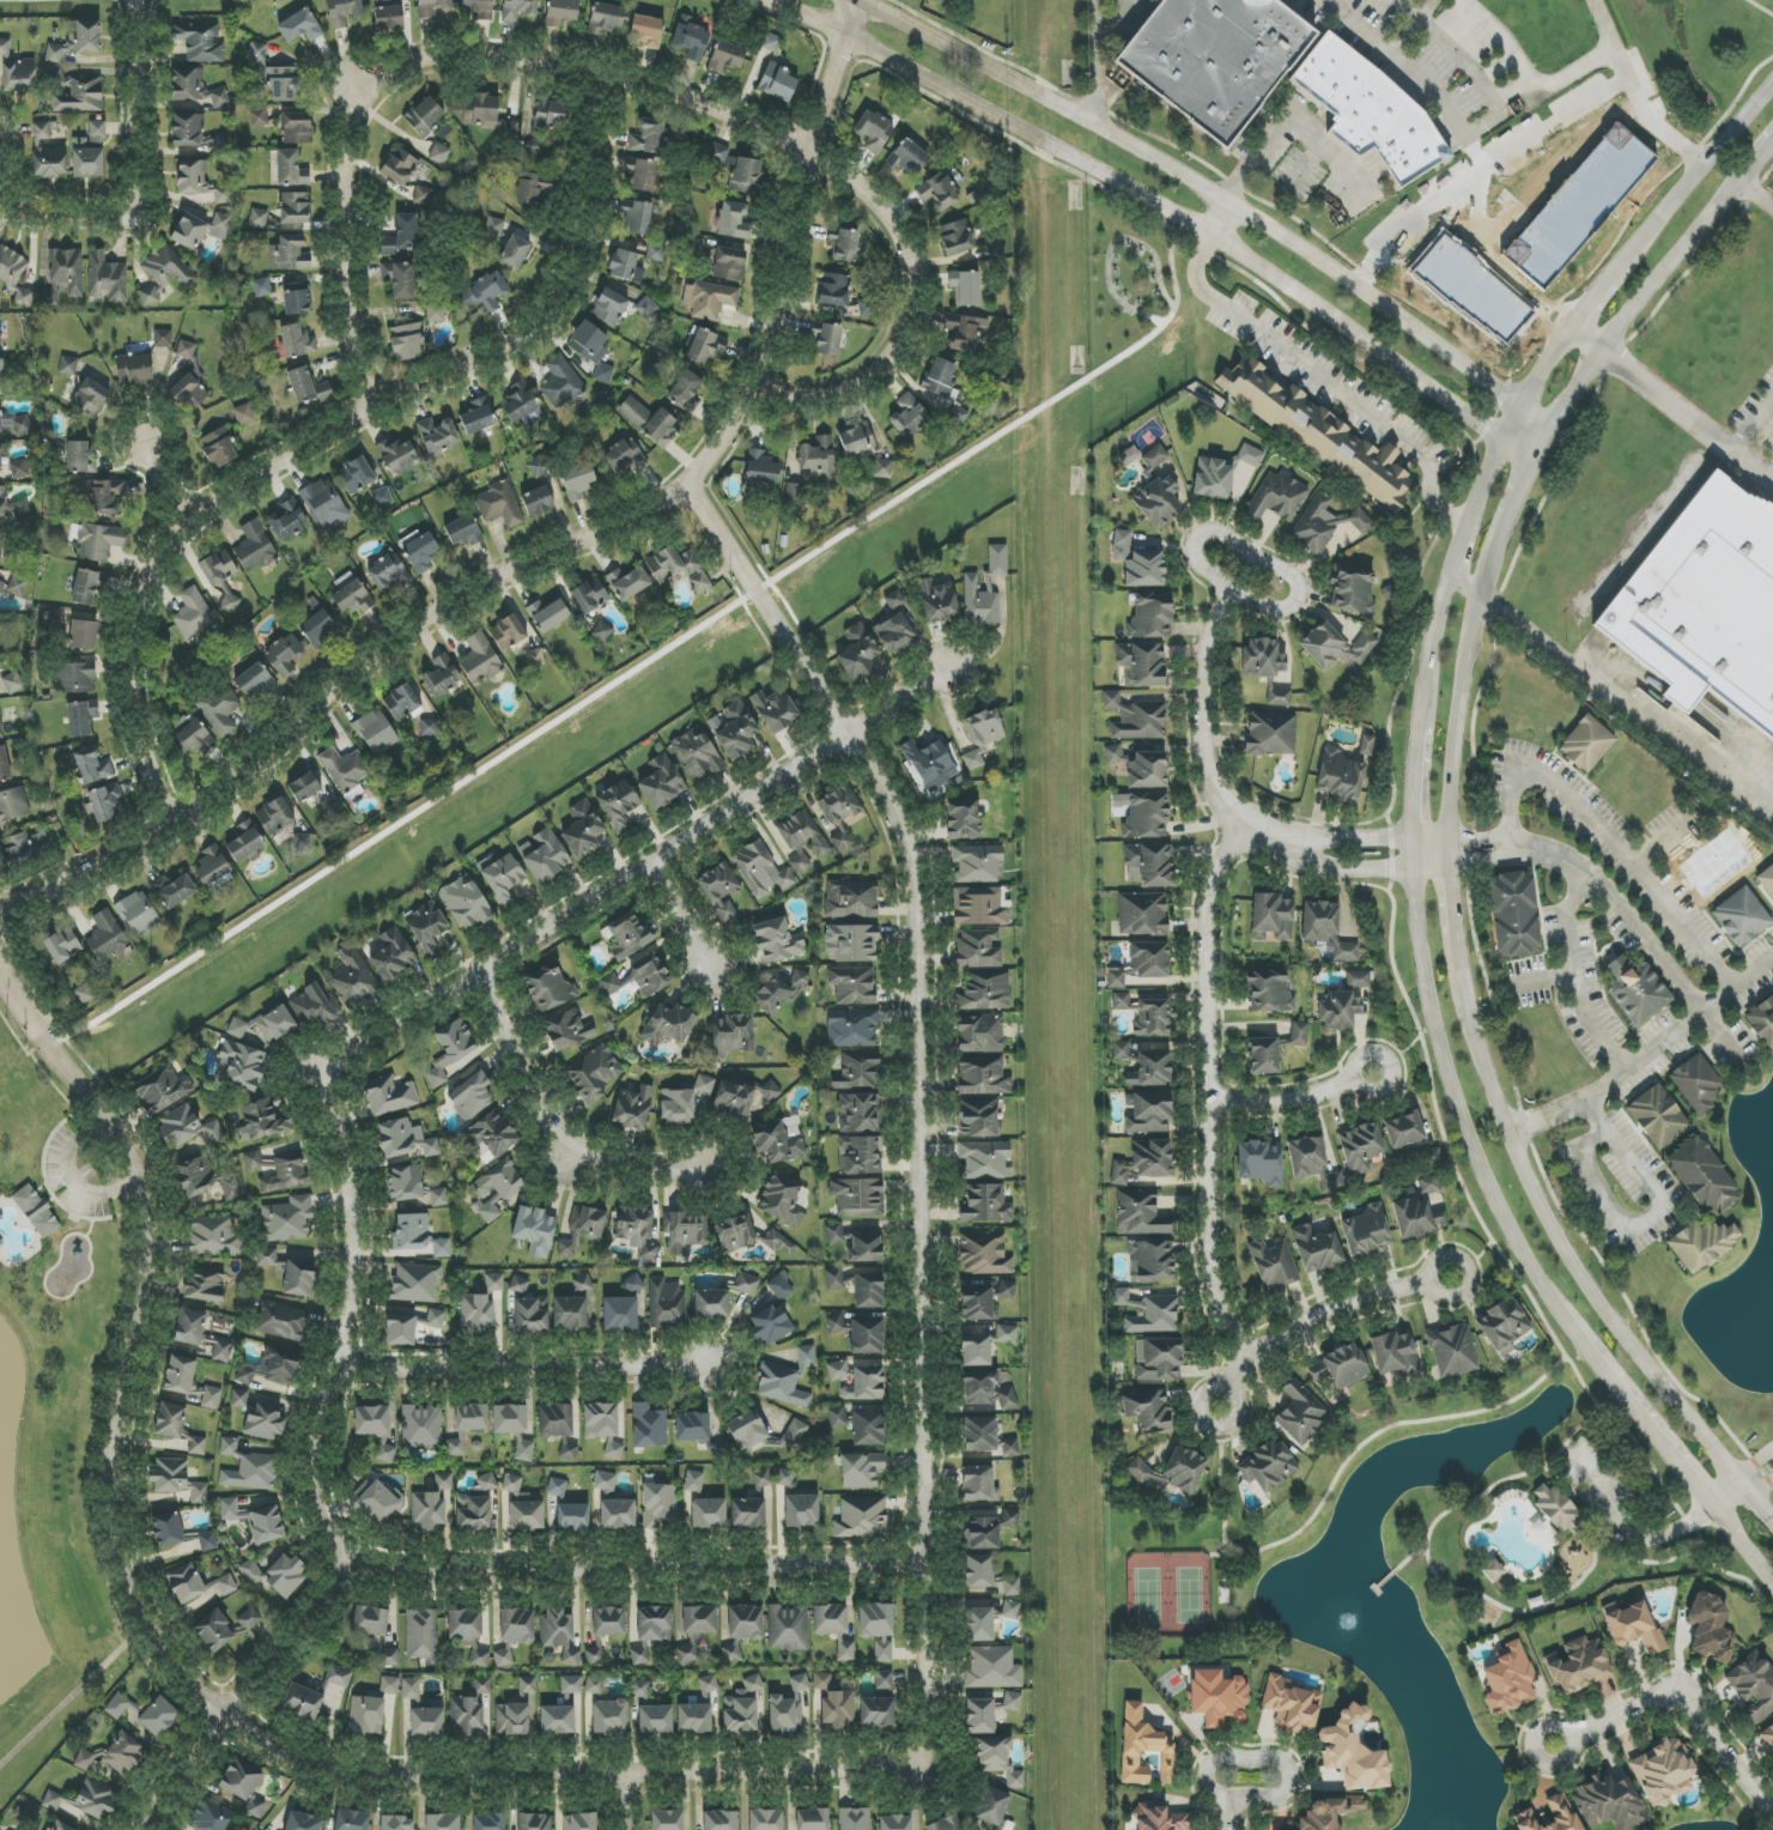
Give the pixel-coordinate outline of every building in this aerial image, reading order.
[(361,0),(327,0),(333,30),(349,27),(347,19),(364,16),(361,0)] [(419,20),(435,20),(435,12),(452,12),(452,0),(418,0),(419,20)] [(478,13),(478,21),(493,21),(494,0),(464,0),(463,12),(478,13)] [(519,17),(535,19),(538,0),(504,0),(501,22),(518,24),(519,17)] [(546,28),(562,29),(563,21),(578,22),(579,0),(548,0),(546,28)] [(1326,32),(1286,0),(1170,0),(1122,61),(1234,150),(1326,32)] [(621,29),(626,9),(594,2),(587,32),(611,37),(613,27),(621,29)] [(375,7),(376,29),(404,28),(403,6),(375,7)] [(324,35),(307,7),(276,26),(288,44),(304,34),(310,43),(324,35)] [(702,64),(711,31),(692,25),(695,18),(680,14),(670,47),(687,52),(685,59),(702,64)] [(629,39),(646,42),(645,48),(658,50),(664,21),(634,15),(629,39)] [(64,52),(101,53),(102,21),(68,20),(68,45),(47,44),(46,62),(63,62),(64,52)] [(186,63),(225,63),(225,44),(217,44),(217,24),(171,24),(171,42),(186,41),(186,63)] [(1332,31),(1295,80),(1338,115),(1336,121),(1340,125),(1332,133),(1364,159),(1379,149),(1405,188),(1458,157),(1431,113),(1383,69),(1332,31)] [(775,53),(781,41),(768,34),(763,46),(775,53)] [(3,91),(35,91),(35,59),(11,59),(11,39),(0,39),(0,56),(4,56),(3,91)] [(741,71),(746,48),(716,41),(710,69),(722,72),(723,67),(741,71)] [(298,102),(298,68),(266,68),(266,44),(250,44),(250,61),(259,61),(259,80),(272,80),(272,102),(298,102)] [(801,75),(769,62),(757,90),(789,104),(801,75)] [(203,69),(172,70),(173,102),(213,100),(213,108),(229,108),(228,89),(204,90),(203,69)] [(102,111),(101,76),(61,77),(61,93),(53,93),(53,112),(102,111)] [(447,115),(429,95),(403,119),(422,139),(447,115)] [(498,97),(464,96),(463,126),(498,127),(498,97)] [(534,127),(568,131),(571,103),(537,99),(534,127)] [(268,127),(267,109),(250,110),(251,129),(268,127)] [(866,140),(862,146),(877,156),(896,128),(867,109),(853,131),(866,140)] [(283,113),(283,144),(311,144),(311,113),(283,113)] [(203,114),(173,115),(174,148),(211,147),(212,155),(228,154),(228,136),(204,137),(203,114)] [(630,135),(629,152),(664,154),(666,119),(639,118),(639,135),(630,135)] [(73,178),(105,177),(104,121),(89,121),(90,138),(73,139),(73,178)] [(500,138),(518,138),(517,121),(500,122),(500,138)] [(67,146),(49,146),(48,122),(32,123),(34,178),(68,176),(67,146)] [(543,159),(545,136),(528,135),(526,157),(543,159)] [(917,174),(930,159),(907,138),(886,160),(904,176),(912,168),(917,174)] [(429,159),(444,166),(451,149),(435,143),(429,159)] [(730,147),(711,145),(709,163),(731,165),(728,192),(758,194),(761,160),(729,157),(730,147)] [(380,174),(405,188),(420,160),(395,147),(380,174)] [(298,149),(277,150),(278,187),(311,186),(310,169),(299,170),(298,149)] [(661,162),(627,158),(626,173),(633,174),(631,189),(658,192),(661,162)] [(206,160),(177,161),(179,205),(230,203),(230,181),(207,182),(206,160)] [(940,214),(961,198),(941,170),(914,190),(924,205),(930,201),(940,214)] [(539,175),(519,172),(516,205),(539,208),(542,186),(538,186),(539,175)] [(430,206),(432,189),(415,186),(413,204),(430,206)] [(309,193),(280,193),(280,224),(310,224),(309,193)] [(753,206),(721,201),(716,235),(748,240),(753,206)] [(623,234),(650,235),(651,203),(625,202),(623,234)] [(197,252),(204,233),(224,241),(232,220),(186,203),(172,242),(197,252)] [(248,227),(266,230),(269,212),(251,209),(248,227)] [(418,214),(396,214),(396,240),(380,240),(380,255),(396,255),(396,249),(418,250),(418,214)] [(939,227),(947,257),(976,249),(968,219),(939,227)] [(831,261),(857,262),(858,231),(838,230),(838,236),(832,236),(831,261)] [(521,266),(530,242),(511,235),(508,243),(504,242),(498,258),(521,266)] [(269,269),(311,270),(311,254),(303,254),(303,236),(279,236),(279,246),(270,245),(269,269)] [(1,244),(0,245),(0,280),(15,289),(30,261),(1,244)] [(138,290),(142,307),(160,302),(157,289),(179,283),(180,289),(194,286),(192,276),(183,278),(175,247),(142,255),(151,287),(138,290)] [(663,262),(664,247),(647,247),(647,261),(663,262)] [(742,283),(747,252),(716,247),(711,278),(742,283)] [(83,250),(54,250),(55,298),(83,298),(83,250)] [(108,302),(128,302),(127,263),(105,263),(105,250),(88,250),(89,295),(108,295),(108,302)] [(644,270),(636,268),(638,253),(613,250),(609,278),(642,282),(644,270)] [(393,300),(415,299),(413,263),(380,264),(381,278),(392,278),(393,300)] [(497,300),(510,292),(497,270),(467,288),(473,297),(464,302),(469,309),(477,303),(486,318),(502,308),(497,300)] [(980,307),(980,273),(937,272),(937,287),(955,287),(955,307),(980,307)] [(846,308),(851,277),(825,273),(823,283),(820,283),(817,302),(846,308)] [(257,298),(273,294),(268,277),(252,281),(257,298)] [(737,308),(740,288),(694,281),(693,287),(685,285),(682,307),(693,309),(691,318),(718,322),(721,305),(737,308)] [(284,316),(310,315),(309,283),(284,284),(284,316)] [(32,307),(35,291),(17,288),(14,304),(32,307)] [(591,316),(618,327),(629,299),(602,288),(591,316)] [(635,308),(646,320),(659,308),(647,296),(635,308)] [(445,321),(444,303),(426,304),(427,322),(445,321)] [(959,316),(946,315),(944,331),(957,333),(959,316)] [(986,319),(960,317),(959,334),(951,333),(949,349),(983,352),(986,319)] [(609,336),(584,321),(567,347),(598,367),(608,350),(602,346),(609,336)] [(287,359),(318,352),(314,337),(306,338),(302,322),(280,327),(287,359)] [(424,346),(422,323),(391,327),(395,362),(422,359),(421,346),(424,346)] [(818,355),(839,357),(842,326),(820,324),(818,355)] [(714,351),(722,355),(725,347),(715,343),(718,336),(695,326),(681,355),(706,367),(714,351)] [(172,348),(172,331),(155,330),(154,347),(172,348)] [(196,344),(179,341),(176,357),(193,360),(196,344)] [(545,380),(551,389),(544,394),(556,410),(586,389),(561,353),(545,364),(553,375),(545,380)] [(153,382),(150,355),(116,358),(119,385),(153,382)] [(78,360),(62,357),(59,373),(75,377),(78,360)] [(959,367),(933,357),(921,388),(946,398),(959,367)] [(1213,385),(1398,513),(1407,500),(1402,496),(1415,479),(1392,463),(1400,453),(1384,441),(1378,449),(1250,360),(1247,364),(1240,359),(1232,371),(1225,367),(1213,385)] [(615,369),(600,363),(593,379),(608,385),(615,369)] [(287,372),(297,404),(318,397),(320,403),(335,398),(329,381),(314,386),(307,365),(287,372)] [(665,399),(691,415),(701,400),(693,395),(703,380),(685,369),(665,399)] [(210,394),(187,373),(169,392),(192,414),(210,394)] [(71,405),(96,418),(111,390),(86,376),(71,405)] [(521,393),(519,385),(507,388),(510,403),(504,405),(508,420),(538,413),(533,390),(521,393)] [(905,441),(931,418),(909,392),(897,402),(903,409),(889,421),(905,441)] [(617,410),(663,451),(674,439),(668,434),(678,423),(661,408),(654,416),(631,395),(617,410)] [(467,436),(496,425),(485,396),(469,402),(472,411),(459,416),(467,436)] [(234,408),(238,425),(254,421),(250,404),(234,408)] [(33,433),(26,412),(7,419),(14,439),(33,433)] [(451,420),(438,425),(434,416),(416,423),(431,463),(446,457),(443,450),(460,443),(451,420)] [(838,432),(845,458),(876,449),(868,423),(838,432)] [(213,470),(240,458),(227,427),(199,438),(213,470)] [(800,445),(801,470),(809,470),(810,482),(834,481),(832,435),(810,436),(810,444),(800,445)] [(616,477),(633,466),(637,472),(649,464),(630,436),(602,455),(616,477)] [(411,441),(392,448),(390,440),(377,445),(390,479),(421,467),(411,441)] [(88,442),(66,442),(67,473),(98,472),(97,451),(88,451),(88,442)] [(1148,471),(1169,459),(1161,444),(1139,457),(1148,471)] [(1265,452),(1242,444),(1236,461),(1260,469),(1265,452)] [(1119,456),(1133,446),(1140,454),(1125,465),(1119,456)] [(780,464),(772,464),(772,453),(748,452),(747,486),(778,488),(780,464)] [(376,483),(365,456),(337,468),(348,495),(376,483)] [(549,470),(540,456),(527,465),(536,479),(549,470)] [(1192,494),(1228,501),(1235,465),(1199,458),(1192,494)] [(13,480),(29,476),(26,460),(9,463),(13,480)] [(893,461),(875,460),(874,476),(892,477),(893,461)] [(570,504),(580,500),(579,494),(591,491),(589,484),(596,482),(590,463),(560,472),(570,504)] [(1271,468),(1245,515),(1259,523),(1266,510),(1290,523),(1309,490),(1271,468)] [(1591,628),(1666,686),(1658,697),(1684,717),(1705,692),(1772,746),(1772,518),(1713,472),(1591,628)] [(1185,504),(1163,474),(1131,498),(1157,532),(1174,519),(1170,514),(1185,504)] [(324,533),(351,516),(326,476),(299,494),(324,533)] [(525,523),(508,479),(488,486),(489,491),(477,496),(487,522),(502,516),(507,530),(525,523)] [(126,481),(86,481),(86,516),(117,515),(117,497),(126,497),(126,481)] [(792,501),(803,501),(803,485),(792,485),(792,501)] [(521,495),(528,518),(555,509),(548,486),(521,495)] [(393,502),(388,487),(371,493),(377,508),(393,502)] [(1374,521),(1347,505),(1346,508),(1316,492),(1289,540),(1321,558),(1341,521),(1367,535),(1374,521)] [(280,542),(309,525),(293,497),(278,506),(281,510),(266,519),(280,542)] [(27,500),(10,504),(15,522),(32,517),(27,500)] [(478,544),(474,535),(480,533),(472,514),(444,526),(452,546),(468,539),(471,547),(478,544)] [(240,528),(247,540),(233,549),(248,575),(279,556),(257,518),(240,528)] [(80,560),(108,563),(110,546),(124,548),(127,530),(72,523),(70,542),(82,543),(80,560)] [(440,549),(426,528),(399,547),(419,577),(435,566),(429,557),(440,549)] [(1164,587),(1164,552),(1131,551),(1131,531),(1114,531),(1113,562),(1125,562),(1125,587),(1164,587)] [(697,596),(713,586),(692,549),(678,557),(672,545),(645,561),(659,585),(683,572),(697,596)] [(1000,624),(1000,594),(991,594),(991,577),(1007,577),(1007,545),(988,545),(989,573),(965,574),(965,625),(1000,624)] [(238,572),(224,548),(198,563),(226,614),(240,607),(225,579),(238,572)] [(379,592),(396,583),(400,589),(412,581),(394,551),(365,569),(379,592)] [(652,584),(640,566),(624,577),(618,568),(605,577),(623,604),(652,584)] [(91,607),(96,589),(105,591),(109,576),(79,568),(71,602),(91,607)] [(1330,610),(1374,615),(1376,602),(1370,601),(1373,573),(1332,569),(1331,584),(1333,585),(1330,610)] [(331,597),(342,613),(350,608),(355,616),(368,608),(362,599),(368,595),(352,571),(334,583),(339,591),(331,597)] [(22,598),(28,581),(13,575),(7,592),(22,598)] [(587,616),(610,597),(594,576),(570,595),(587,616)] [(924,624),(958,620),(954,583),(932,586),(932,578),(919,580),(924,624)] [(170,617),(185,641),(199,632),(201,635),(218,624),(194,585),(178,594),(186,607),(170,617)] [(882,598),(892,616),(872,627),(888,656),(924,637),(898,589),(882,598)] [(1171,639),(1172,595),(1132,594),(1131,638),(1171,639)] [(527,608),(541,634),(571,618),(560,596),(542,606),(539,601),(527,608)] [(336,626),(323,609),(300,626),(313,644),(336,626)] [(61,625),(58,610),(42,613),(45,628),(61,625)] [(1323,673),(1347,653),(1356,665),(1381,645),(1366,627),(1354,637),(1334,613),(1298,643),(1323,673)] [(489,625),(499,651),(527,641),(518,615),(489,625)] [(97,622),(71,621),(70,649),(96,650),(97,622)] [(604,644),(614,631),(601,621),(591,633),(604,644)] [(851,682),(886,660),(860,621),(842,633),(851,646),(835,657),(851,682)] [(459,660),(473,687),(504,671),(483,630),(465,639),(473,653),(459,660)] [(292,665),(307,654),(290,633),(263,654),(284,681),(296,671),(292,665)] [(1242,678),(1278,677),(1278,670),(1286,670),(1286,655),(1277,655),(1277,639),(1248,639),(1248,648),(1241,648),(1242,678)] [(1115,645),(1116,667),(1126,667),(1127,687),(1164,686),(1163,644),(1115,645)] [(525,652),(529,668),(546,664),(542,648),(525,652)] [(433,659),(437,667),(421,676),(433,698),(462,683),(446,653),(433,659)] [(92,693),(92,682),(96,682),(96,661),(56,662),(56,693),(92,693)] [(234,679),(246,698),(256,691),(262,699),(272,693),(265,682),(271,677),(260,662),(234,679)] [(1,678),(9,695),(25,688),(18,671),(1,678)] [(1291,689),(1274,689),(1275,679),(1268,679),(1267,706),(1291,706),(1291,689)] [(195,702),(220,740),(237,729),(228,715),(242,706),(225,682),(195,702)] [(423,706),(407,682),(381,698),(397,723),(423,706)] [(772,735),(801,717),(782,687),(763,700),(758,692),(748,698),(772,735)] [(1110,739),(1165,739),(1164,702),(1121,703),(1121,692),(1103,692),(1103,710),(1120,710),(1120,723),(1110,723),(1110,739)] [(760,733),(740,699),(721,710),(730,725),(714,734),(730,762),(755,747),(750,739),(760,733)] [(90,718),(99,717),(98,702),(67,703),(69,738),(91,737),(90,718)] [(968,772),(985,765),(979,751),(1007,739),(995,707),(962,721),(974,751),(961,756),(968,772)] [(381,708),(354,723),(372,758),(399,743),(381,708)] [(1247,755),(1295,756),(1296,714),(1248,713),(1247,755)] [(1617,739),(1587,713),(1557,749),(1587,775),(1617,739)] [(192,751),(199,760),(212,749),(205,740),(210,736),(196,719),(171,739),(185,756),(192,751)] [(702,725),(669,742),(682,768),(679,769),(687,783),(707,772),(709,777),(724,769),(702,725)] [(1360,754),(1372,756),(1374,738),(1362,736),(1360,754)] [(11,780),(7,746),(0,747),(0,782),(11,780)] [(115,776),(110,760),(101,762),(96,746),(73,753),(82,786),(115,776)] [(1167,788),(1166,753),(1122,754),(1122,746),(1105,746),(1106,763),(1127,763),(1128,789),(1167,788)] [(318,756),(345,801),(358,793),(353,786),(373,774),(358,749),(341,759),(333,747),(318,756)] [(637,784),(654,811),(688,790),(665,752),(647,763),(654,774),(637,784)] [(1316,792),(1364,800),(1370,760),(1323,752),(1316,792)] [(287,786),(298,804),(323,789),(311,771),(287,786)] [(618,837),(631,830),(623,816),(641,805),(626,778),(594,796),(618,837)] [(116,818),(113,808),(123,805),(117,783),(87,793),(97,824),(116,818)] [(837,853),(854,845),(842,821),(862,811),(848,784),(818,799),(836,835),(830,838),(837,853)] [(30,817),(24,787),(0,792),(0,824),(30,817)] [(1122,839),(1167,838),(1167,793),(1130,794),(1130,822),(1122,822),(1122,839)] [(296,822),(281,797),(255,812),(269,837),(296,822)] [(325,819),(342,814),(337,798),(321,802),(325,819)] [(560,834),(577,861),(611,839),(586,799),(568,810),(576,823),(560,834)] [(948,839),(981,838),(980,801),(946,802),(948,839)] [(776,826),(795,857),(788,861),(795,874),(833,852),(807,808),(776,826)] [(226,844),(236,866),(259,856),(257,850),(264,847),(252,819),(235,827),(240,838),(226,844)] [(531,840),(516,850),(539,885),(573,863),(549,826),(530,839),(531,840)] [(0,840),(9,866),(59,850),(53,830),(28,838),(26,831),(0,840)] [(754,902),(796,882),(789,867),(778,873),(762,839),(731,854),(754,902)] [(1173,887),(1172,844),(1125,845),(1126,882),(1141,882),(1141,888),(1173,887)] [(1004,845),(953,847),(954,883),(1004,882),(1004,845)] [(499,859),(495,853),(476,864),(502,910),(515,903),(507,889),(526,878),(511,852),(499,859)] [(215,858),(212,854),(191,866),(205,888),(214,883),(217,887),(234,876),(221,854),(215,858)] [(740,917),(727,897),(741,889),(723,861),(695,879),(725,926),(740,917)] [(1755,877),(1772,902),(1772,864),(1755,877)] [(494,914),(468,872),(438,891),(464,933),(494,914)] [(1533,872),(1489,876),(1496,959),(1540,955),(1533,872)] [(164,876),(150,884),(167,911),(198,892),(187,874),(169,884),(164,876)] [(877,918),(877,882),(825,882),(825,918),(877,918)] [(1744,885),(1710,913),(1739,950),(1772,922),(1772,921),(1744,885)] [(1008,925),(1008,888),(955,887),(954,925),(1008,925)] [(115,905),(135,938),(161,922),(141,889),(115,905)] [(1118,894),(1119,936),(1167,935),(1166,894),(1118,894)] [(1292,942),(1294,897),(1253,896),(1252,941),(1266,942),(1267,933),(1275,933),(1275,941),(1292,942)] [(440,952),(432,938),(449,929),(435,901),(403,918),(426,960),(440,952)] [(1302,941),(1334,942),(1333,961),(1358,961),(1359,944),(1337,943),(1339,904),(1303,902),(1302,941)] [(85,939),(100,963),(118,952),(124,961),(129,958),(125,951),(131,946),(108,908),(92,917),(100,930),(85,939)] [(618,946),(610,951),(618,963),(652,942),(633,911),(607,927),(618,946)] [(764,963),(807,955),(803,933),(789,936),(785,918),(752,924),(757,951),(762,950),(764,963)] [(85,953),(68,925),(40,942),(58,970),(85,953)] [(382,983),(418,965),(398,925),(378,934),(385,948),(369,956),(382,983)] [(877,962),(877,926),(826,926),(826,955),(835,955),(835,962),(877,962)] [(1002,945),(1000,945),(999,930),(957,931),(958,969),(1002,967),(1002,945)] [(1107,989),(1125,989),(1125,978),(1168,978),(1168,943),(1129,943),(1129,969),(1107,969),(1107,989)] [(328,979),(348,1010),(379,990),(350,946),(337,954),(346,968),(328,979)] [(634,981),(645,1001),(672,985),(656,955),(617,977),(614,973),(599,981),(607,996),(634,981)] [(1673,1001),(1643,959),(1630,968),(1621,956),(1605,967),(1615,980),(1605,987),(1635,1028),(1673,1001)] [(580,997),(574,982),(566,985),(556,963),(523,977),(539,1014),(580,997)] [(810,979),(796,967),(787,977),(779,970),(752,1001),(774,1020),(810,979)] [(837,985),(836,1005),(874,1005),(875,968),(828,967),(827,985),(837,985)] [(1294,1012),(1293,970),(1248,971),(1250,1013),(1294,1012)] [(1346,992),(1320,991),(1319,1030),(1354,1031),(1354,1015),(1363,1015),(1363,1004),(1370,1004),(1371,972),(1346,971),(1346,992)] [(1010,1009),(1009,975),(964,976),(964,993),(956,993),(957,1010),(1010,1009)] [(95,998),(88,983),(74,989),(81,1004),(95,998)] [(302,1022),(314,1015),(321,1028),(338,1019),(318,983),(290,999),(302,1022)] [(1112,994),(1113,1011),(1130,1010),(1130,993),(1112,994)] [(1744,1013),(1766,1052),(1772,1048),(1772,996),(1744,1013)] [(1168,1000),(1136,1000),(1136,1037),(1169,1036),(1168,1000)] [(237,1041),(258,1028),(269,1045),(297,1027),(282,1003),(245,1027),(240,1019),(228,1027),(237,1041)] [(699,1019),(676,1003),(671,1012),(659,1004),(638,1037),(657,1049),(665,1035),(682,1046),(699,1019)] [(828,1047),(874,1046),(874,1026),(880,1026),(880,1009),(827,1010),(828,1047)] [(581,1026),(576,1010),(543,1020),(553,1051),(596,1038),(591,1022),(581,1026)] [(731,1052),(752,1052),(753,1016),(713,1014),(712,1059),(731,1060),(731,1052)] [(1003,1052),(1003,1015),(958,1016),(958,1053),(1003,1052)] [(435,1091),(450,1082),(443,1070),(478,1050),(460,1018),(433,1033),(446,1055),(431,1063),(434,1068),(425,1074),(435,1091)] [(1306,1048),(1309,1023),(1291,1021),(1288,1045),(1306,1048)] [(228,1038),(216,1063),(230,1069),(224,1081),(252,1094),(269,1057),(228,1038)] [(1278,1038),(1248,1039),(1249,1075),(1279,1074),(1278,1038)] [(1125,1086),(1170,1086),(1170,1050),(1130,1050),(1130,1042),(1113,1042),(1113,1060),(1137,1060),(1137,1073),(1125,1073),(1125,1086)] [(588,1108),(606,1096),(601,1088),(624,1074),(606,1043),(564,1070),(588,1108)] [(1668,1075),(1699,1118),(1714,1107),(1708,1099),(1723,1087),(1699,1052),(1668,1075)] [(841,1075),(833,1075),(833,1088),(877,1089),(878,1053),(842,1053),(841,1075)] [(1003,1057),(959,1058),(960,1095),(1012,1094),(1012,1077),(1003,1077),(1003,1057)] [(132,1086),(147,1112),(159,1105),(162,1110),(195,1091),(187,1076),(179,1080),(169,1064),(132,1086)] [(491,1084),(477,1065),(459,1077),(463,1084),(446,1096),(465,1123),(494,1103),(485,1088),(491,1084)] [(420,1105),(414,1082),(395,1087),(392,1074),(363,1082),(372,1117),(420,1105)] [(661,1119),(677,1124),(691,1124),(695,1114),(695,1093),(700,1093),(710,1096),(716,1079),(702,1075),(698,1075),(693,1090),(661,1090),(661,1119)] [(755,1091),(722,1079),(711,1109),(744,1121),(755,1091)] [(760,1088),(756,1087),(753,1101),(777,1107),(783,1085),(762,1079),(760,1088)] [(1625,1106),(1657,1151),(1690,1127),(1658,1082),(1625,1106)] [(647,1130),(654,1087),(637,1084),(636,1092),(618,1089),(612,1124),(647,1130)] [(1171,1093),(1125,1093),(1125,1106),(1133,1106),(1133,1116),(1125,1116),(1125,1133),(1166,1133),(1166,1120),(1171,1120),(1171,1093)] [(875,1095),(838,1095),(838,1116),(839,1116),(839,1133),(876,1132),(875,1095)] [(294,1132),(291,1115),(274,1118),(271,1099),(240,1105),(244,1127),(236,1129),(239,1142),(294,1132)] [(997,1137),(997,1100),(961,1100),(961,1137),(997,1137)] [(202,1128),(187,1103),(156,1122),(173,1151),(203,1133),(211,1147),(227,1138),(215,1119),(202,1128)] [(520,1144),(498,1109),(462,1132),(483,1166),(520,1144)] [(1383,1123),(1392,1150),(1426,1138),(1417,1111),(1383,1123)] [(782,1119),(787,1138),(801,1135),(796,1116),(782,1119)] [(379,1123),(383,1158),(424,1153),(425,1157),(442,1155),(439,1137),(423,1140),(421,1126),(410,1128),(409,1118),(379,1123)] [(803,1136),(785,1139),(782,1121),(751,1127),(756,1155),(765,1153),(767,1165),(807,1157),(803,1136)] [(1336,1133),(1350,1177),(1372,1170),(1368,1159),(1386,1153),(1376,1121),(1336,1133)] [(1664,1158),(1702,1213),(1713,1205),(1718,1213),(1741,1197),(1699,1135),(1664,1158)] [(1286,1142),(1293,1180),(1320,1175),(1323,1193),(1345,1189),(1342,1172),(1329,1175),(1321,1136),(1286,1142)] [(880,1174),(879,1137),(839,1138),(839,1153),(839,1175),(880,1174)] [(1132,1141),(1132,1161),(1111,1161),(1111,1186),(1131,1186),(1131,1177),(1170,1177),(1170,1141),(1132,1141)] [(1012,1179),(1012,1167),(1009,1167),(1009,1142),(959,1143),(960,1180),(1012,1179)] [(1237,1182),(1281,1183),(1282,1143),(1238,1142),(1237,1182)] [(248,1172),(264,1166),(259,1149),(242,1155),(248,1172)] [(276,1176),(259,1178),(260,1192),(306,1186),(301,1152),(273,1155),(276,1176)] [(177,1163),(184,1198),(215,1192),(209,1157),(177,1163)] [(527,1186),(508,1158),(467,1187),(479,1205),(475,1207),(487,1225),(502,1216),(496,1206),(527,1186)] [(387,1169),(389,1201),(423,1198),(421,1166),(387,1169)] [(756,1207),(797,1230),(808,1211),(800,1206),(804,1198),(800,1196),(806,1187),(776,1171),(756,1207)] [(219,1177),(227,1203),(243,1197),(235,1172),(219,1177)] [(1419,1178),(1421,1194),(1440,1192),(1439,1176),(1419,1178)] [(838,1218),(884,1217),(883,1179),(829,1181),(829,1197),(837,1197),(838,1218)] [(60,1228),(32,1183),(13,1195),(40,1240),(60,1228)] [(968,1185),(967,1207),(960,1206),(959,1221),(1013,1223),(1013,1204),(1003,1204),(1004,1185),(968,1185)] [(432,1208),(448,1205),(446,1188),(429,1191),(432,1208)] [(1391,1202),(1400,1240),(1445,1230),(1441,1209),(1431,1212),(1427,1193),(1421,1195),(1420,1189),(1404,1192),(1405,1199),(1391,1202)] [(1172,1234),(1171,1218),(1157,1218),(1156,1190),(1117,1191),(1118,1235),(1172,1234)] [(308,1240),(307,1219),(313,1219),(312,1195),(290,1196),(290,1205),(263,1206),(265,1242),(308,1240)] [(1350,1259),(1394,1247),(1382,1203),(1338,1215),(1350,1259)] [(548,1260),(557,1219),(543,1215),(544,1211),(519,1205),(511,1239),(530,1243),(527,1256),(548,1260)] [(659,1211),(618,1206),(614,1238),(630,1240),(629,1247),(640,1249),(639,1259),(652,1261),(659,1211)] [(725,1256),(758,1242),(747,1213),(713,1226),(725,1256)] [(428,1214),(394,1215),(395,1250),(429,1250),(428,1214)] [(670,1234),(670,1256),(685,1256),(685,1246),(707,1246),(707,1215),(663,1215),(663,1234),(670,1234)] [(188,1253),(241,1256),(242,1235),(232,1234),(232,1219),(190,1217),(188,1253)] [(1666,1242),(1691,1277),(1743,1239),(1732,1223),(1723,1230),(1715,1220),(1701,1230),(1694,1221),(1666,1242)] [(1304,1275),(1349,1262),(1338,1226),(1311,1235),(1308,1223),(1290,1229),(1304,1275)] [(882,1262),(881,1230),(842,1230),(842,1224),(826,1224),(826,1244),(848,1244),(849,1262),(882,1262)] [(796,1248),(774,1229),(766,1238),(788,1257),(796,1248)] [(1013,1275),(1013,1258),(1005,1257),(1006,1231),(961,1229),(960,1273),(1013,1275)] [(1286,1240),(1267,1247),(1263,1238),(1247,1243),(1266,1294),(1301,1281),(1286,1240)] [(451,1258),(450,1240),(433,1240),(434,1258),(451,1258)] [(1174,1282),(1173,1241),(1127,1242),(1128,1256),(1130,1256),(1131,1283),(1174,1282)] [(257,1266),(278,1266),(277,1248),(257,1249),(257,1266)] [(283,1295),(311,1298),(315,1264),(287,1261),(283,1295)] [(442,1266),(393,1264),(391,1301),(436,1303),(437,1278),(441,1279),(442,1266)] [(843,1269),(825,1270),(827,1291),(845,1289),(843,1269)] [(222,1303),(225,1273),(189,1270),(186,1300),(222,1303)] [(760,1280),(741,1272),(734,1289),(753,1297),(760,1280)] [(766,1285),(782,1303),(797,1289),(781,1272),(766,1285)] [(576,1294),(594,1289),(589,1273),(571,1279),(576,1294)] [(460,1296),(461,1334),(485,1333),(485,1327),(495,1326),(494,1293),(504,1292),(504,1274),(485,1275),(485,1280),(473,1281),(474,1295),(460,1296)] [(855,1308),(883,1308),(882,1274),(855,1275),(855,1308)] [(650,1328),(685,1327),(685,1284),(665,1284),(665,1278),(649,1278),(650,1328)] [(509,1280),(509,1292),(528,1292),(528,1279),(509,1280)] [(1014,1300),(1016,1282),(1000,1280),(998,1298),(1014,1300)] [(640,1297),(640,1281),(625,1281),(624,1297),(640,1297)] [(991,1321),(992,1286),(961,1285),(960,1320),(991,1321)] [(1130,1288),(1113,1288),(1112,1307),(1143,1308),(1143,1302),(1129,1301),(1130,1288)] [(695,1321),(729,1320),(728,1290),(694,1291),(695,1321)] [(1474,1320),(1500,1359),(1515,1350),(1510,1343),(1533,1328),(1511,1295),(1474,1320)] [(1177,1296),(1144,1296),(1145,1317),(1125,1318),(1125,1333),(1177,1332),(1177,1296)] [(553,1298),(553,1330),(587,1329),(587,1297),(553,1298)] [(637,1298),(603,1299),(604,1333),(638,1332),(637,1298)] [(549,1333),(548,1310),(539,1310),(539,1299),(514,1300),(514,1333),(549,1333)] [(255,1332),(302,1342),(309,1312),(262,1302),(255,1332)] [(750,1318),(755,1327),(749,1330),(761,1350),(795,1330),(778,1302),(750,1318)] [(173,1341),(200,1347),(208,1315),(182,1308),(173,1341)] [(386,1344),(414,1346),(415,1327),(444,1329),(445,1311),(428,1310),(428,1320),(416,1319),(416,1316),(388,1315),(386,1344)] [(850,1332),(850,1316),(827,1318),(828,1333),(850,1332)] [(883,1319),(850,1319),(851,1355),(884,1354),(883,1319)] [(1427,1333),(1438,1379),(1482,1369),(1471,1322),(1427,1333)] [(1016,1345),(1018,1327),(998,1325),(996,1343),(1016,1345)] [(1369,1340),(1379,1376),(1401,1369),(1403,1377),(1422,1371),(1410,1329),(1369,1340)] [(991,1366),(990,1335),(961,1336),(962,1366),(991,1366)] [(232,1342),(215,1340),(212,1360),(229,1362),(232,1342)] [(1136,1383),(1180,1383),(1180,1340),(1137,1340),(1136,1383)] [(1370,1376),(1355,1343),(1305,1365),(1314,1383),(1330,1376),(1336,1391),(1370,1376)] [(810,1409),(813,1394),(795,1390),(798,1379),(803,1379),(805,1368),(816,1368),(815,1346),(797,1347),(798,1368),(792,1368),(768,1363),(761,1363),(760,1369),(760,1378),(756,1396),(810,1409)] [(292,1387),(298,1361),(265,1352),(260,1370),(239,1365),(235,1382),(250,1386),(253,1376),(292,1387)] [(196,1359),(169,1356),(165,1391),(191,1395),(196,1359)] [(826,1365),(830,1382),(850,1377),(846,1360),(826,1365)] [(842,1387),(842,1401),(884,1400),(883,1367),(853,1368),(854,1387),(842,1387)] [(963,1406),(1015,1407),(1015,1389),(998,1389),(998,1372),(964,1371),(963,1406)] [(1299,1446),(1333,1414),(1296,1376),(1282,1389),(1293,1401),(1274,1419),(1299,1446)] [(193,1384),(190,1393),(203,1396),(200,1406),(217,1411),(222,1391),(193,1384)] [(283,1439),(286,1411),(247,1407),(249,1391),(233,1389),(231,1406),(248,1408),(245,1435),(283,1439)] [(1171,1431),(1166,1391),(1121,1396),(1124,1418),(1137,1417),(1139,1435),(1171,1431)] [(623,1403),(584,1404),(585,1438),(624,1437),(623,1403)] [(633,1448),(667,1447),(667,1411),(649,1411),(649,1403),(632,1403),(633,1448)] [(155,1437),(183,1439),(185,1406),(158,1404),(155,1437)] [(539,1404),(538,1436),(572,1437),(574,1405),(539,1404)] [(486,1431),(487,1406),(455,1405),(454,1437),(448,1437),(448,1456),(464,1456),(465,1430),(486,1431)] [(493,1405),(492,1434),(526,1434),(526,1406),(493,1405)] [(884,1445),(883,1405),(865,1405),(865,1409),(829,1410),(829,1429),(853,1429),(853,1446),(884,1445)] [(402,1450),(442,1449),(442,1406),(402,1406),(402,1450)] [(355,1435),(377,1435),(377,1462),(395,1462),(395,1446),(388,1446),(388,1407),(355,1407),(355,1435)] [(768,1440),(757,1410),(727,1420),(739,1455),(759,1449),(757,1443),(768,1440)] [(676,1442),(709,1441),(708,1413),(675,1414),(676,1442)] [(997,1417),(963,1418),(964,1453),(1002,1451),(1003,1458),(1019,1457),(1018,1438),(998,1439),(997,1417)] [(780,1442),(796,1451),(809,1427),(794,1418),(780,1442)] [(1235,1466),(1248,1485),(1255,1481),(1264,1494),(1301,1468),(1278,1435),(1235,1466)] [(609,1436),(603,1457),(620,1461),(624,1446),(618,1445),(620,1439),(609,1436)] [(206,1438),(189,1437),(188,1455),(205,1455),(206,1438)] [(237,1439),(221,1438),(220,1455),(236,1456),(237,1439)] [(718,1461),(734,1453),(726,1438),(711,1446),(718,1461)] [(534,1442),(517,1440),(514,1460),(532,1462),(534,1442)] [(576,1461),(579,1443),(562,1440),(559,1459),(576,1461)] [(1192,1496),(1207,1459),(1175,1445),(1164,1471),(1132,1458),(1124,1478),(1155,1490),(1158,1482),(1192,1496)] [(276,1455),(241,1454),(240,1472),(220,1471),(220,1487),(275,1489),(276,1455)] [(877,1488),(877,1471),(886,1471),(886,1454),(841,1455),(842,1489),(877,1488)] [(209,1483),(188,1483),(189,1459),(151,1459),(151,1483),(155,1483),(155,1492),(191,1493),(191,1504),(208,1504),(209,1483)] [(993,1501),(993,1467),(963,1468),(963,1502),(993,1501)] [(793,1487),(795,1470),(778,1468),(777,1485),(793,1487)] [(753,1472),(755,1489),(772,1487),(770,1470),(753,1472)] [(702,1492),(704,1472),(687,1471),(685,1490),(702,1492)] [(452,1473),(435,1473),(435,1490),(453,1490),(452,1473)] [(616,1473),(595,1473),(594,1490),(602,1491),(601,1528),(635,1529),(635,1501),(615,1500),(616,1473)] [(491,1497),(481,1497),(481,1490),(496,1490),(496,1475),(478,1475),(478,1488),(469,1488),(469,1497),(457,1497),(458,1531),(491,1530),(491,1497)] [(529,1501),(530,1493),(521,1493),(521,1476),(503,1475),(502,1491),(515,1492),(515,1500),(529,1501)] [(382,1527),(407,1501),(396,1490),(390,1496),(370,1477),(351,1497),(382,1527)] [(567,1480),(549,1478),(547,1498),(565,1500),(567,1480)] [(1584,1517),(1554,1486),(1549,1490),(1542,1483),(1529,1496),(1566,1534),(1584,1517)] [(643,1484),(642,1529),(660,1530),(660,1520),(676,1520),(677,1485),(643,1484)] [(413,1493),(414,1532),(436,1532),(436,1525),(452,1524),(451,1500),(439,1500),(439,1492),(413,1493)] [(820,1526),(819,1495),(785,1496),(786,1527),(820,1526)] [(841,1498),(841,1513),(833,1513),(834,1538),(887,1536),(886,1497),(841,1498)] [(221,1521),(250,1519),(252,1543),(283,1541),(280,1509),(238,1512),(237,1498),(219,1499),(221,1521)] [(731,1500),(731,1528),(765,1528),(765,1499),(731,1500)] [(725,1500),(692,1500),(692,1528),(726,1528),(725,1500)] [(510,1531),(544,1530),(543,1502),(509,1503),(510,1531)] [(589,1505),(558,1504),(557,1530),(589,1531),(589,1505)] [(999,1549),(998,1529),(1019,1528),(1019,1509),(1003,1509),(1003,1518),(963,1520),(964,1550),(999,1549)] [(149,1518),(158,1549),(185,1542),(177,1511),(149,1518)] [(1529,1529),(1539,1538),(1547,1529),(1537,1520),(1529,1529)] [(188,1537),(189,1541),(199,1539),(202,1552),(218,1549),(214,1531),(188,1537)] [(265,1573),(249,1558),(238,1570),(254,1586),(261,1577),(286,1600),(310,1575),(286,1551),(265,1573)] [(965,1588),(993,1587),(993,1555),(964,1556),(965,1588)] [(1481,1570),(1494,1558),(1506,1571),(1493,1583),(1481,1570)] [(206,1594),(193,1562),(166,1574),(179,1605),(206,1594)] [(207,1592),(210,1590),(214,1600),(238,1590),(231,1574),(205,1585),(207,1592)] [(1004,1596),(1020,1596),(1020,1579),(1003,1580),(1004,1596)] [(1725,1664),(1737,1634),(1721,1628),(1730,1605),(1697,1592),(1685,1622),(1698,1626),(1689,1650),(1725,1664)] [(1017,1619),(1020,1602),(1005,1600),(1003,1618),(1017,1619)] [(1649,1657),(1665,1650),(1643,1600),(1618,1611),(1614,1602),(1600,1608),(1617,1647),(1641,1637),(1649,1657)] [(893,1604),(858,1605),(860,1638),(875,1638),(876,1661),(893,1660),(892,1639),(894,1639),(893,1604)] [(808,1606),(770,1605),(770,1650),(807,1650),(808,1606)] [(847,1605),(813,1606),(814,1635),(848,1634),(847,1605)] [(389,1609),(355,1606),(352,1633),(386,1636),(389,1609)] [(717,1607),(683,1606),(683,1642),(678,1642),(677,1663),(699,1663),(699,1634),(717,1634),(717,1607)] [(729,1607),(729,1640),(763,1639),(763,1606),(729,1607)] [(213,1654),(240,1633),(242,1636),(263,1621),(252,1607),(230,1625),(218,1608),(193,1628),(213,1654)] [(637,1608),(638,1648),(631,1648),(631,1664),(649,1664),(648,1642),(672,1642),(671,1607),(637,1608)] [(994,1642),(993,1607),(963,1608),(963,1642),(994,1642)] [(625,1636),(625,1608),(593,1608),(593,1636),(625,1636)] [(448,1611),(449,1640),(467,1639),(469,1668),(489,1667),(488,1649),(481,1650),(479,1626),(488,1626),(488,1609),(448,1611)] [(500,1610),(501,1642),(535,1642),(534,1609),(500,1610)] [(438,1610),(405,1610),(406,1658),(439,1658),(438,1610)] [(543,1648),(571,1647),(571,1610),(543,1611),(543,1648)] [(1562,1644),(1568,1661),(1560,1663),(1557,1653),(1544,1657),(1558,1696),(1613,1678),(1599,1638),(1586,1642),(1584,1636),(1562,1644)] [(399,1666),(399,1649),(385,1649),(385,1637),(376,1637),(377,1666),(399,1666)] [(1538,1681),(1519,1639),(1492,1651),(1498,1663),(1481,1671),(1490,1691),(1481,1695),(1491,1718),(1534,1699),(1528,1685),(1538,1681)] [(836,1661),(854,1662),(855,1642),(837,1641),(836,1661)] [(740,1663),(741,1644),(722,1643),(721,1662),(740,1663)] [(1023,1687),(1022,1665),(1013,1665),(1012,1646),(964,1647),(965,1689),(1023,1687)] [(497,1668),(514,1664),(510,1648),(493,1652),(497,1668)] [(580,1666),(581,1649),(563,1648),(562,1666),(580,1666)] [(585,1649),(585,1664),(604,1664),(603,1648),(585,1649)] [(1746,1702),(1752,1697),(1757,1702),(1745,1713),(1758,1727),(1772,1712),(1772,1668),(1754,1648),(1723,1679),(1746,1702)] [(325,1684),(349,1689),(352,1671),(329,1666),(325,1684)] [(1192,1714),(1204,1714),(1204,1729),(1222,1730),(1222,1720),(1246,1720),(1247,1679),(1221,1678),(1221,1670),(1192,1670),(1192,1714)] [(892,1671),(876,1671),(876,1691),(893,1691),(892,1671)] [(831,1674),(814,1673),(813,1690),(830,1690),(831,1674)] [(702,1693),(719,1690),(716,1674),(698,1678),(702,1693)] [(793,1693),(810,1690),(807,1674),(789,1677),(793,1693)] [(605,1676),(587,1675),(585,1694),(604,1695),(605,1676)] [(560,1695),(564,1695),(564,1705),(569,1705),(569,1694),(581,1694),(582,1676),(561,1676),(560,1695)] [(723,1697),(724,1733),(757,1732),(756,1691),(762,1690),(762,1676),(744,1676),(744,1690),(736,1690),(736,1697),(723,1697)] [(399,1677),(381,1677),(381,1693),(399,1694),(399,1677)] [(537,1693),(536,1677),(519,1677),(519,1694),(537,1693)] [(420,1678),(402,1678),(402,1699),(420,1699),(420,1678)] [(451,1698),(451,1734),(473,1734),(473,1732),(490,1732),(490,1678),(473,1678),(473,1698),(451,1698)] [(1262,1710),(1277,1712),(1274,1729),(1315,1735),(1322,1688),(1266,1680),(1262,1710)] [(633,1699),(649,1699),(648,1681),(633,1682),(633,1699)] [(282,1712),(318,1719),(323,1692),(288,1685),(282,1712)] [(854,1723),(855,1692),(823,1691),(823,1724),(831,1724),(831,1731),(849,1732),(849,1723),(854,1723)] [(132,1702),(119,1692),(104,1710),(117,1721),(132,1702)] [(1021,1712),(1022,1694),(1005,1692),(1003,1710),(1021,1712)] [(769,1695),(770,1732),(801,1731),(800,1693),(784,1693),(784,1695),(769,1695)] [(157,1739),(181,1714),(161,1695),(137,1720),(157,1739)] [(349,1733),(383,1734),(384,1698),(350,1697),(349,1733)] [(860,1699),(860,1728),(894,1727),(894,1698),(860,1699)] [(995,1733),(994,1699),(966,1700),(967,1734),(995,1733)] [(627,1733),(627,1701),(592,1701),(593,1734),(627,1733)] [(1122,1784),(1150,1784),(1151,1767),(1140,1767),(1141,1752),(1161,1753),(1160,1785),(1174,1785),(1175,1731),(1142,1730),(1143,1702),(1124,1701),(1122,1784)] [(529,1704),(496,1705),(496,1736),(529,1736),(529,1704)] [(1390,1787),(1385,1745),(1370,1747),(1365,1705),(1348,1707),(1348,1711),(1335,1713),(1337,1727),(1319,1729),(1324,1769),(1342,1766),(1345,1792),(1390,1787)] [(575,1706),(540,1707),(541,1735),(575,1734),(575,1706)] [(640,1734),(673,1733),(672,1706),(639,1707),(640,1734)] [(410,1736),(444,1737),(445,1709),(411,1709),(410,1736)] [(1772,1752),(1772,1723),(1759,1734),(1772,1752)] [(1653,1811),(1671,1802),(1670,1799),(1692,1788),(1689,1781),(1698,1776),(1689,1757),(1683,1760),(1671,1737),(1639,1753),(1637,1750),(1626,1756),(1653,1811)] [(978,1739),(977,1786),(1024,1786),(1024,1772),(1011,1772),(1011,1739),(978,1739)] [(220,1790),(246,1798),(242,1813),(261,1819),(266,1801),(256,1798),(264,1771),(229,1760),(220,1790)] [(1611,1785),(1605,1771),(1570,1787),(1589,1829),(1611,1819),(1616,1829),(1633,1829),(1649,1823),(1628,1777),(1611,1785)] [(118,1792),(86,1778),(73,1807),(105,1821),(118,1792)] [(973,1819),(1001,1827),(1011,1794),(983,1786),(973,1819)] [(56,1811),(62,1796),(48,1790),(42,1807),(56,1811)] [(1564,1791),(1545,1800),(1555,1821),(1540,1828),(1530,1807),(1512,1816),(1518,1829),(1582,1829),(1564,1791)] [(234,1814),(205,1798),(190,1826),(197,1829),(225,1829),(234,1814)] [(1340,1826),(1336,1826),(1335,1814),(1365,1813),(1365,1798),(1308,1798),(1309,1818),(1298,1818),(1298,1829),(1340,1829),(1340,1826)] [(1167,1814),(1166,1802),(1136,1802),(1137,1829),(1190,1829),(1189,1814),(1167,1814)] [(838,1809),(839,1829),(870,1829),(870,1808),(838,1809)] [(370,1814),(338,1809),(335,1829),(368,1829),(370,1814)] [(750,1810),(750,1829),(784,1829),(783,1809),(750,1810)] [(829,1809),(797,1810),(797,1829),(829,1829),(829,1809)] [(323,1819),(290,1810),(285,1829),(320,1829),(323,1819)] [(684,1810),(651,1811),(652,1829),(685,1829),(684,1810)] [(704,1811),(703,1829),(737,1829),(738,1811),(704,1811)] [(925,1829),(968,1829),(958,1811),(924,1828),(925,1829)] [(425,1814),(425,1829),(460,1829),(460,1815),(425,1814)] [(505,1814),(473,1815),(473,1829),(506,1829),(505,1814)] [(551,1814),(518,1815),(518,1829),(551,1829),(551,1814)] [(597,1814),(564,1814),(564,1829),(597,1829),(597,1814)] [(880,1829),(919,1829),(919,1815),(880,1815),(880,1829)] [(414,1818),(381,1817),(380,1829),(414,1829),(414,1818)] [(54,1819),(49,1829),(75,1829),(54,1819)]
